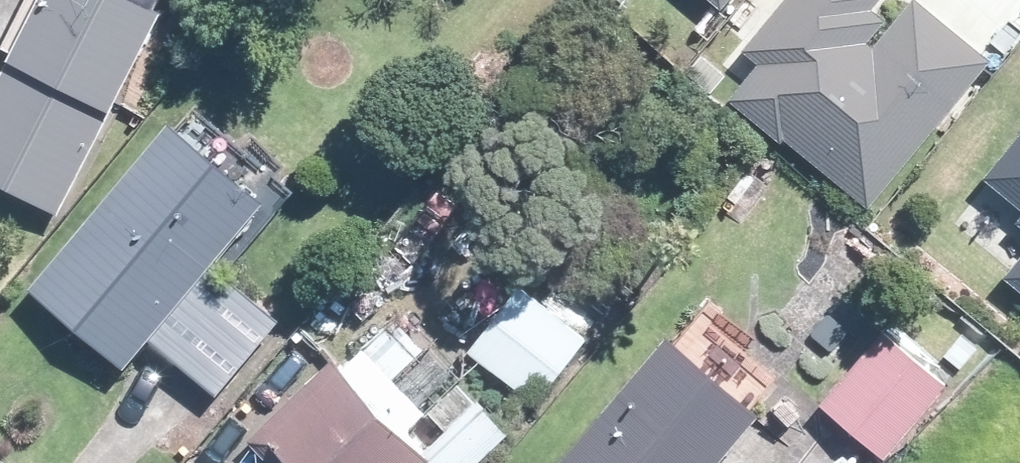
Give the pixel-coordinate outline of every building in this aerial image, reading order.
[(14,40),(28,47),(20,59),(0,97),(0,173),(19,183),(61,206),(113,113),(175,1),(173,0),(35,0),(14,40)] [(711,101),(853,213),(982,49),(922,1),(888,43),(848,11),(857,0),(791,0),(711,101)] [(730,9),(738,0),(720,0),(730,9)] [(278,191),(191,119),(183,113),(41,283),(134,360),(160,331),(163,336),(220,383),(226,387),(289,311),(224,257),(278,191)] [(995,170),(1019,192),(1019,142),(995,170)] [(593,329),(552,299),(529,279),(477,346),(541,396),(593,329)] [(742,336),(707,305),(685,329),(683,326),(563,462),(722,462),(755,427),(775,402),(768,396),(780,383),(743,350),(749,343),(742,336)] [(890,450),(904,434),(959,372),(898,319),(829,397),(890,450)] [(515,428),(468,379),(439,406),(456,424),(432,447),(412,428),(435,406),(374,341),(351,363),(342,352),(256,435),(283,462),(479,462),(515,428)] [(520,421),(535,401),(514,387),(500,407),(520,421)]
